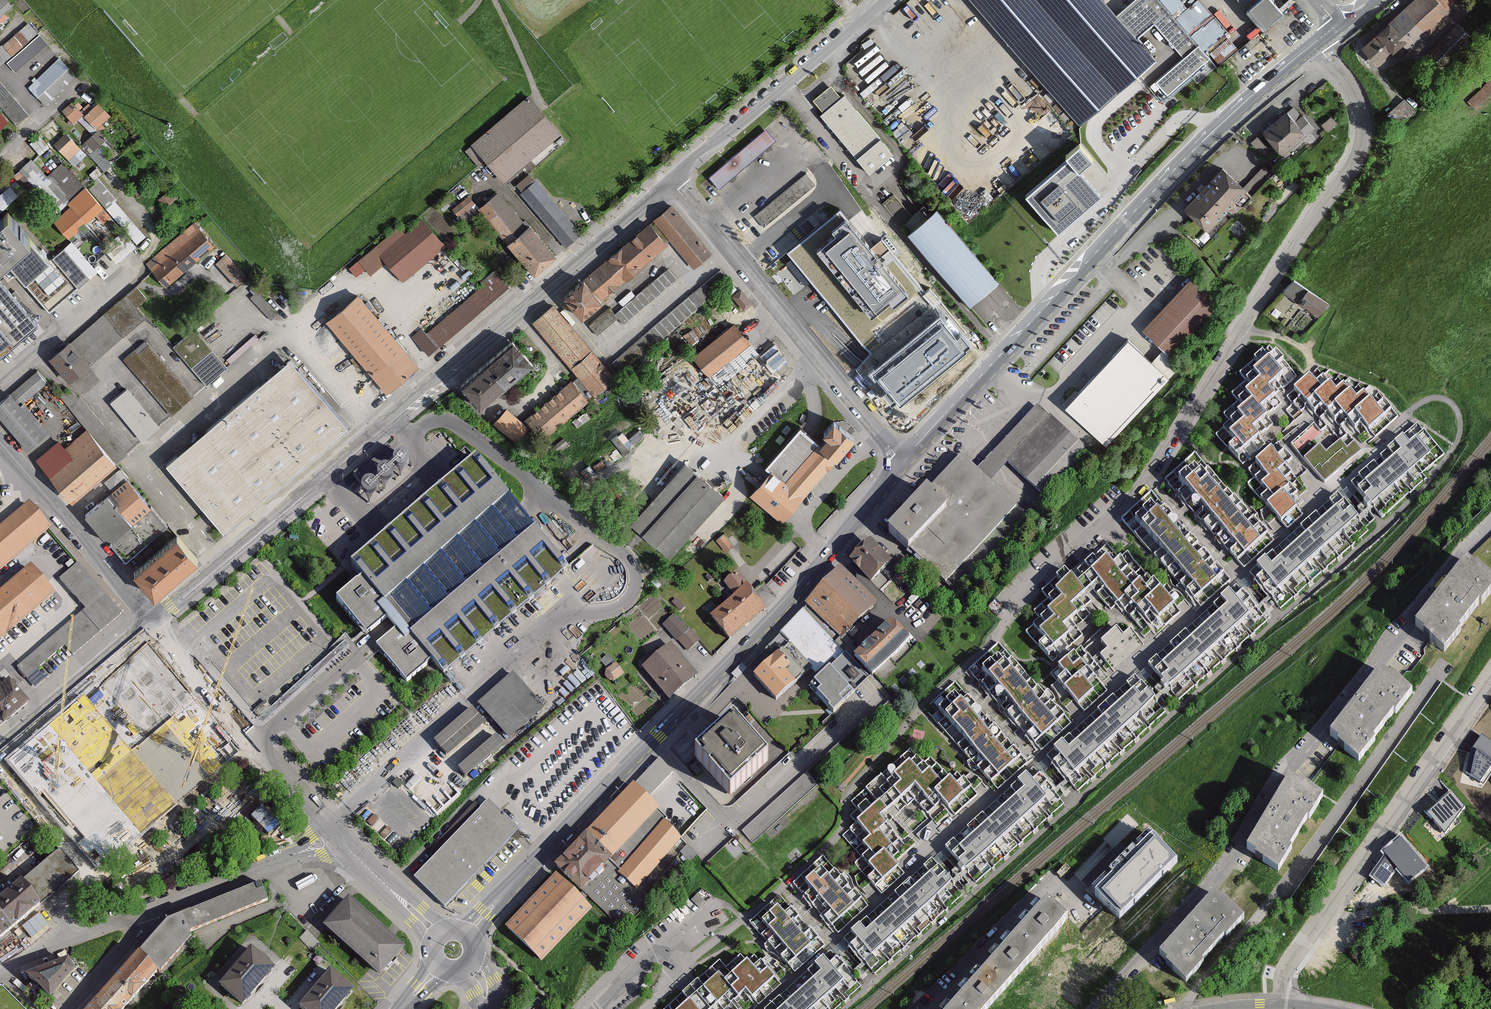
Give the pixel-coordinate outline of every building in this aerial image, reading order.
[(11,8),(4,0),(0,0),(0,18),(11,8)] [(1079,127),(1154,62),(1136,41),(1155,24),(1169,13),(1157,0),(1132,0),(1115,15),(1102,0),(967,0),(1079,127)] [(1273,0),(1235,0),(1261,31),(1283,12),(1273,0)] [(1456,0),(1412,0),(1361,50),(1378,68),(1393,54),(1401,63),(1462,7),(1456,0)] [(1196,44),(1169,13),(1155,24),(1183,56),(1196,44)] [(0,48),(0,67),(6,62),(15,73),(47,45),(28,23),(0,48)] [(1196,44),(1183,56),(1156,80),(1168,94),(1209,59),(1196,44)] [(69,68),(59,59),(29,89),(39,99),(69,68)] [(823,112),(841,96),(830,84),(813,99),(823,112)] [(17,125),(27,116),(0,85),(0,106),(17,125)] [(560,131),(527,94),(470,145),(503,182),(560,131)] [(841,96),(823,112),(820,114),(870,173),(894,152),(844,94),(841,96)] [(81,110),(71,100),(61,110),(71,120),(81,110)] [(109,119),(97,107),(85,118),(97,131),(109,119)] [(1313,129),(1294,107),(1265,132),(1285,154),(1313,129)] [(0,115),(0,132),(9,124),(0,115)] [(719,189),(776,140),(765,128),(708,176),(719,189)] [(98,131),(85,142),(94,152),(107,141),(98,131)] [(80,150),(65,134),(54,144),(69,160),(80,150)] [(1071,156),(1026,194),(1058,232),(1103,194),(1099,189),(1108,181),(1076,143),(1067,152),(1071,156)] [(20,170),(12,161),(6,166),(50,216),(84,187),(62,162),(46,176),(32,160),(20,170)] [(1249,189),(1224,165),(1186,206),(1212,229),(1249,189)] [(816,186),(806,174),(754,216),(764,228),(816,186)] [(100,179),(88,189),(103,206),(136,244),(145,236),(116,203),(119,200),(100,179)] [(536,179),(520,192),(563,243),(578,230),(536,179)] [(88,189),(70,205),(85,222),(103,206),(88,189)] [(524,226),(494,193),(478,206),(508,240),(505,242),(532,273),(554,254),(527,223),(524,226)] [(85,222),(70,205),(53,220),(68,237),(85,222)] [(671,205),(584,280),(602,300),(671,240),(694,267),(711,252),(671,205)] [(19,276),(42,257),(0,208),(0,254),(19,276)] [(999,283),(936,208),(908,232),(971,307),(999,283)] [(870,355),(935,302),(883,239),(877,244),(872,248),(840,210),(808,236),(787,254),(795,264),(870,355)] [(401,282),(445,245),(422,216),(402,232),(397,226),(357,259),(368,272),(383,260),(401,282)] [(195,223),(146,263),(163,285),(212,246),(195,223)] [(22,280),(47,309),(74,286),(46,253),(42,257),(19,276),(22,280)] [(610,306),(590,324),(598,334),(617,318),(623,324),(677,278),(668,268),(616,313),(610,306)] [(505,284),(491,269),(478,280),(481,284),(425,334),(419,328),(412,335),(428,353),(505,284)] [(720,269),(613,361),(622,371),(729,279),(720,269)] [(1221,303),(1193,276),(1143,330),(1171,356),(1221,303)] [(1285,291),(1298,301),(1308,289),(1294,279),(1285,291)] [(584,280),(565,296),(582,316),(602,300),(584,280)] [(33,320),(0,281),(0,349),(33,320)] [(133,287),(68,342),(87,365),(145,316),(137,306),(144,300),(133,287)] [(743,291),(741,289),(733,295),(744,309),(752,303),(743,291)] [(1327,303),(1308,289),(1298,301),(1318,316),(1327,303)] [(1127,303),(1114,290),(1035,376),(1049,389),(1127,303)] [(417,364),(356,293),(324,320),(386,391),(417,364)] [(553,307),(533,323),(593,395),(613,378),(553,307)] [(966,353),(940,321),(874,376),(900,407),(966,353)] [(708,377),(750,343),(734,323),(692,357),(708,377)] [(193,330),(174,346),(206,383),(225,366),(193,330)] [(1187,371),(1171,356),(1143,330),(1064,414),(1108,455),(1187,371)] [(143,340),(122,358),(170,413),(190,396),(143,340)] [(68,342),(49,358),(68,381),(87,365),(68,342)] [(511,343),(462,384),(483,411),(534,368),(511,343)] [(346,426),(287,357),(162,464),(221,533),(346,426)] [(1284,375),(1270,360),(1254,374),(1261,382),(1247,395),(1253,402),(1239,415),(1245,422),(1231,435),(1245,451),(1261,437),(1254,429),(1269,416),(1262,408),(1277,395),(1270,388),(1284,375)] [(9,392),(18,404),(45,381),(35,370),(9,392)] [(1371,430),(1386,416),(1372,399),(1364,407),(1351,392),(1344,398),(1332,384),(1324,390),(1312,376),(1296,389),(1309,405),(1317,398),(1331,413),(1338,407),(1351,422),(1358,415),(1371,430)] [(729,403),(708,377),(679,400),(689,411),(706,397),(718,411),(729,403)] [(571,386),(526,423),(542,442),(586,405),(571,386)] [(124,388),(109,400),(139,437),(155,425),(124,388)] [(28,451),(46,436),(18,404),(9,392),(0,400),(0,418),(28,451)] [(1081,443),(1034,400),(979,458),(1023,498),(1081,443)] [(809,407),(776,442),(786,456),(819,417),(809,407)] [(507,410),(494,425),(512,442),(525,427),(507,410)] [(836,461),(856,436),(834,417),(821,432),(824,434),(815,444),(836,461)] [(1348,449),(1322,421),(1290,445),(1324,484),(1362,451),(1355,444),(1348,449)] [(58,443),(37,461),(65,493),(73,503),(115,466),(85,431),(64,450),(58,443)] [(1431,453),(1417,439),(1412,444),(1405,436),(1396,444),(1403,452),(1359,491),(1373,506),(1431,453)] [(772,468),(750,494),(784,522),(836,461),(815,444),(786,480),(772,468)] [(1273,452),(1258,465),(1270,479),(1263,486),(1276,500),(1268,507),(1282,522),(1297,509),(1284,494),(1291,487),(1279,474),(1286,468),(1273,452)] [(1018,508),(961,455),(889,532),(945,585),(1018,508)] [(443,675),(567,567),(472,457),(348,565),(359,578),(334,600),(365,636),(384,619),(395,631),(376,648),(406,682),(431,661),(443,675)] [(724,496),(684,462),(630,524),(669,559),(724,496)] [(1240,560),(1262,539),(1200,474),(1184,489),(1238,546),(1232,552),(1240,560)] [(127,478),(106,496),(130,523),(150,506),(127,478)] [(106,496),(85,514),(109,541),(130,523),(106,496)] [(1360,518),(1346,503),(1274,567),(1266,559),(1257,567),(1279,591),(1360,518)] [(48,528),(28,505),(0,528),(0,569),(48,528)] [(130,523),(109,541),(126,561),(168,526),(150,506),(130,523)] [(1141,528),(1202,593),(1224,573),(1216,565),(1211,570),(1157,512),(1141,528)] [(175,536),(133,570),(153,593),(195,559),(175,536)] [(892,563),(870,540),(848,561),(871,584),(892,563)] [(1107,557),(1090,572),(1117,602),(1134,587),(1107,557)] [(1471,561),(1419,627),(1448,651),(1490,598),(1490,576),(1471,561)] [(77,564),(59,579),(85,608),(103,593),(77,564)] [(0,596),(0,639),(53,594),(32,569),(0,596)] [(733,593),(709,615),(730,639),(767,606),(735,570),(722,581),(733,593)] [(1087,594),(1069,574),(1053,587),(1059,594),(1044,606),(1050,613),(1035,626),(1055,649),(1070,636),(1063,628),(1078,616),(1071,607),(1087,594)] [(1134,587),(1117,602),(1144,632),(1175,604),(1153,581),(1146,587),(1141,581),(1134,587)] [(824,585),(801,606),(837,643),(859,622),(824,585)] [(85,608),(17,667),(26,678),(37,669),(64,645),(73,655),(121,614),(103,593),(85,608)] [(1256,611),(1242,595),(1236,601),(1230,593),(1221,601),(1228,608),(1153,674),(1166,689),(1256,611)] [(858,655),(850,647),(845,651),(875,681),(915,641),(893,620),(858,655)] [(690,629),(676,640),(687,653),(701,642),(690,629)] [(21,750),(7,762),(11,767),(100,871),(240,752),(148,643),(21,750)] [(670,645),(642,669),(669,701),(697,677),(670,645)] [(1081,648),(1052,675),(1079,705),(1109,678),(1081,648)] [(845,651),(816,680),(843,707),(872,678),(845,651)] [(778,657),(755,677),(777,704),(800,684),(778,657)] [(618,662),(605,671),(612,682),(626,674),(618,662)] [(1005,664),(989,678),(1034,729),(1027,736),(1034,744),(1057,724),(1005,664)] [(37,669),(26,678),(35,688),(45,679),(37,669)] [(1414,692),(1383,670),(1331,735),(1361,760),(1414,692)] [(512,673),(477,705),(509,740),(544,709),(512,673)] [(2,722),(28,699),(10,678),(5,682),(0,687),(0,720),(2,722)] [(1156,703),(1142,688),(1070,752),(1062,744),(1053,752),(1075,776),(1156,703)] [(266,696),(253,708),(260,716),(273,704),(266,696)] [(1007,755),(962,703),(946,717),(998,777),(1021,756),(1014,748),(1007,755)] [(485,724),(470,709),(433,743),(447,759),(485,724)] [(736,724),(697,759),(731,796),(769,762),(736,724)] [(502,744),(494,735),(458,770),(466,779),(502,744)] [(660,759),(585,837),(611,861),(658,810),(647,799),(673,772),(660,759)] [(893,778),(900,785),(857,824),(869,838),(862,845),(875,860),(868,867),(881,882),(898,867),(885,853),(893,846),(880,832),(887,825),(880,818),(915,787),(927,800),(935,793),(948,808),(963,794),(950,780),(943,786),(930,772),(923,778),(910,763),(893,778)] [(810,773),(743,830),(750,839),(817,781),(810,773)] [(1055,792),(1042,777),(1036,782),(1029,774),(1020,782),(1027,790),(952,856),(966,871),(1055,792)] [(1325,799),(1292,780),(1248,851),(1280,872),(1325,799)] [(281,796),(278,794),(270,802),(280,811),(288,804),(286,802),(281,796)] [(446,843),(476,874),(520,832),(490,801),(446,843)] [(658,810),(611,861),(638,887),(673,847),(690,861),(697,855),(665,821),(667,819),(658,810)] [(1141,827),(1082,888),(1112,917),(1171,857),(1141,827)] [(585,837),(557,866),(623,929),(651,899),(638,887),(611,861),(585,837)] [(734,839),(706,863),(717,876),(744,851),(734,839)] [(412,877),(442,907),(476,874),(446,843),(412,877)] [(23,879),(41,901),(78,870),(59,848),(23,879)] [(954,883),(940,867),(867,931),(860,923),(850,931),(872,956),(954,883)] [(849,901),(821,870),(805,884),(833,915),(849,901)] [(556,875),(505,928),(542,962),(592,910),(556,875)] [(12,926),(27,914),(41,901),(23,879),(0,899),(0,913),(12,926)] [(269,901),(261,881),(173,917),(191,933),(269,901)] [(405,945),(351,896),(326,924),(380,973),(405,945)] [(705,904),(697,896),(693,901),(700,908),(705,904)] [(1248,921),(1218,896),(1163,959),(1191,985),(1248,921)] [(1049,904),(1015,941),(1035,959),(1071,921),(1049,904)] [(0,937),(12,926),(0,913),(0,937)] [(807,943),(780,913),(764,927),(792,958),(807,943)] [(160,968),(191,933),(173,917),(141,952),(160,968)] [(319,944),(307,931),(300,938),(313,950),(319,944)] [(1015,941),(987,971),(1008,990),(1035,959),(1015,941)] [(243,1003),(276,965),(252,944),(219,982),(243,1003)] [(141,952),(89,1008),(123,1008),(160,968),(141,952)] [(49,997),(77,967),(68,957),(26,973),(49,997)] [(836,960),(830,966),(823,958),(814,965),(821,973),(780,1008),(811,1008),(849,976),(836,960)] [(719,975),(681,1008),(711,1008),(731,992),(737,999),(745,991),(752,999),(775,978),(768,970),(760,977),(747,962),(725,982),(719,975)] [(356,988),(332,968),(299,1006),(303,1008),(338,1008),(356,988)] [(960,1004),(966,1008),(991,1008),(1008,990),(987,971),(960,1004)] [(1,989),(0,990),(0,1008),(22,1008),(1,989)]
